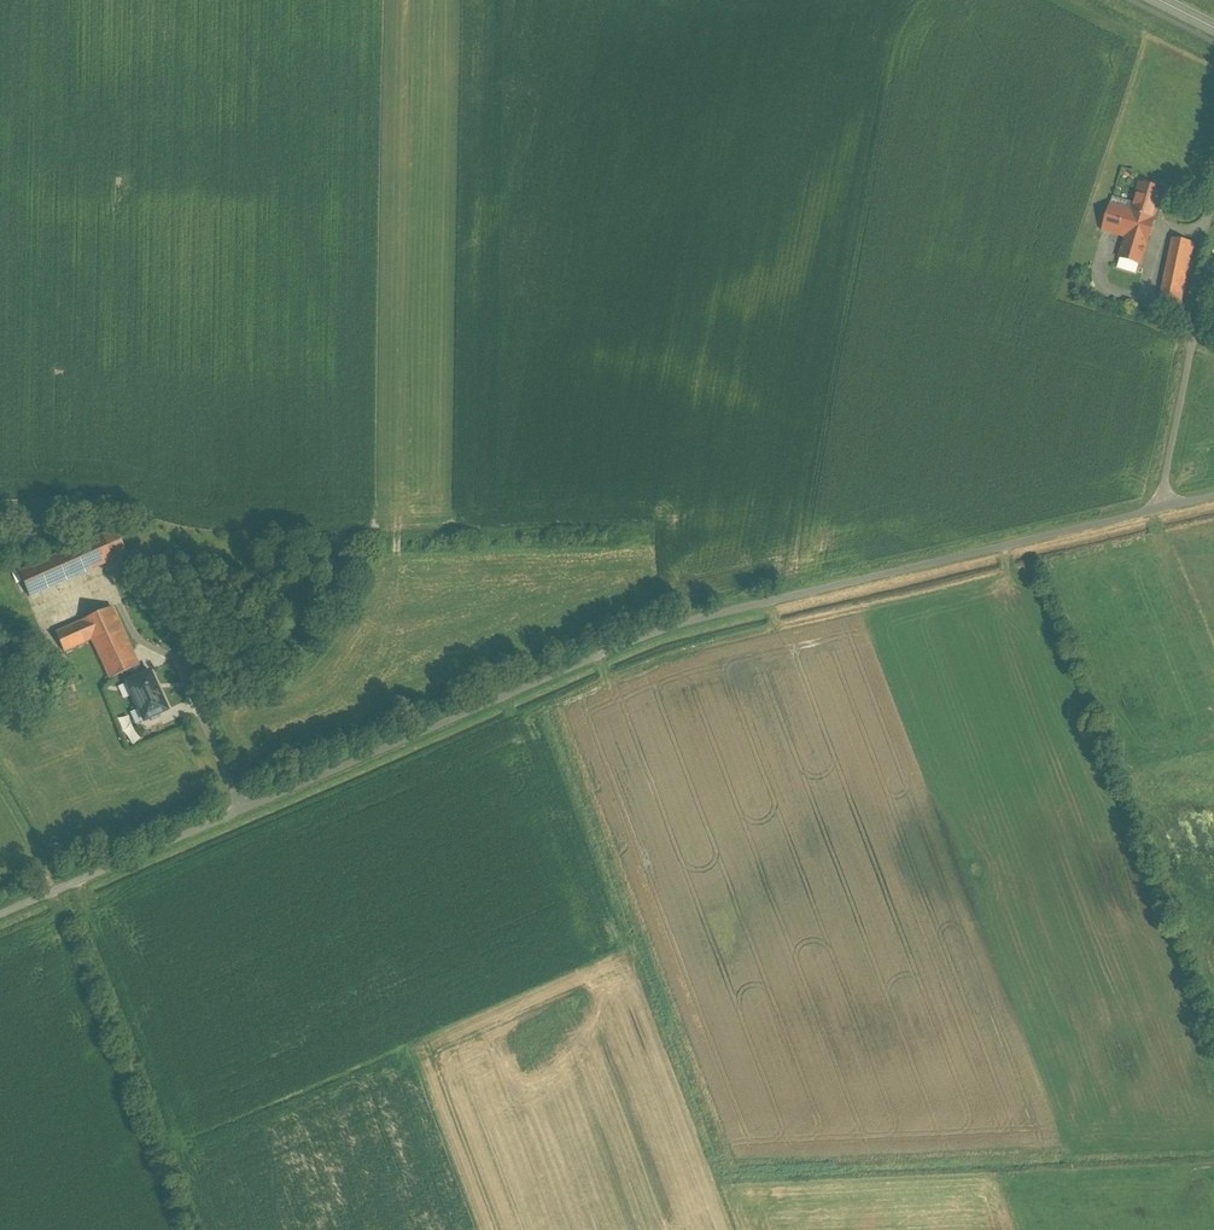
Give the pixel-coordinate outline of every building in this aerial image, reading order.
[(1160,189),(1136,182),(1127,209),(1103,202),(1094,230),(1120,238),(1113,260),(1136,267),(1160,189)] [(1193,243),(1169,238),(1157,301),(1181,306),(1193,243)] [(114,522),(17,565),(31,596),(128,552),(114,522)] [(111,599),(56,623),(66,646),(92,635),(109,673),(138,660),(111,599)] [(157,680),(151,666),(126,676),(132,691),(157,680)] [(164,694),(157,680),(132,691),(139,705),(164,694)]
